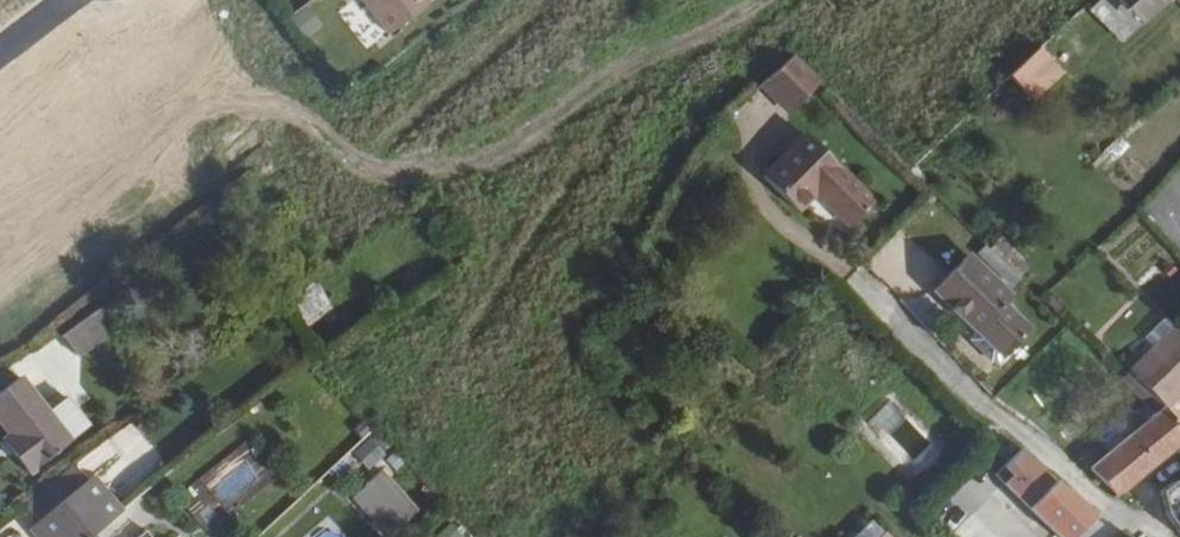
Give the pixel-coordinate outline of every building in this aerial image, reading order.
[(397,35),(437,4),(433,0),(370,0),(397,35)] [(1141,28),(1170,0),(1115,0),(1141,28)] [(1053,44),(1011,83),(1034,109),(1075,68),(1053,44)] [(824,87),(796,59),(765,88),(795,118),(824,87)] [(810,138),(769,178),(801,212),(821,194),(854,227),(878,203),(810,138)] [(968,260),(937,293),(979,336),(984,333),(1008,358),(1031,335),(1005,309),(1011,302),(968,260)] [(302,315),(349,288),(338,268),(291,295),(302,315)] [(104,311),(67,340),(82,359),(119,331),(104,311)] [(1173,337),(1162,325),(1141,346),(1152,357),(1173,337)] [(1122,386),(1149,414),(1158,422),(1162,418),(1179,401),(1179,345),(1173,337),(1152,357),(1122,386)] [(13,434),(22,447),(12,454),(28,475),(90,430),(68,397),(49,411),(20,371),(0,387),(0,418),(13,434)] [(1093,478),(1117,505),(1179,452),(1179,439),(1162,418),(1158,422),(1149,414),(1133,429),(1138,437),(1093,478)] [(22,447),(13,434),(4,441),(12,454),(22,447)] [(369,467),(384,450),(366,435),(351,452),(369,467)] [(1002,479),(1053,536),(1083,536),(1094,527),(1068,498),(1066,500),(1028,455),(1002,479)] [(387,463),(350,496),(385,534),(421,501),(387,463)] [(27,507),(40,522),(53,536),(94,536),(119,516),(79,468),(27,507)] [(1171,493),(1160,502),(1165,524),(1175,536),(1179,536),(1179,529),(1173,520),(1179,514),(1179,504),(1173,494),(1171,493)] [(40,522),(33,528),(40,536),(53,536),(40,522)]
